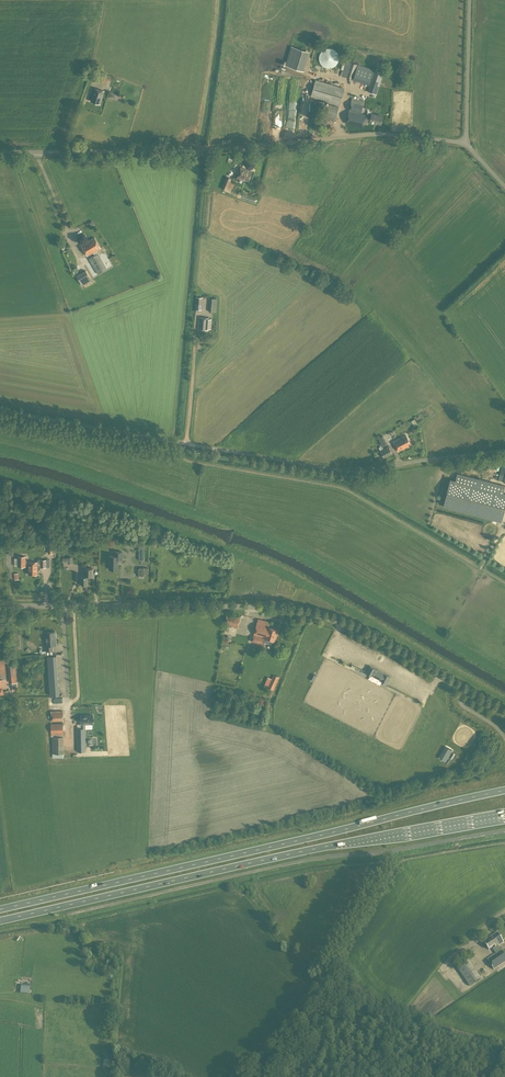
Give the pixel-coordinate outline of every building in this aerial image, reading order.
[(290,45),(284,65),(303,70),(308,51),(290,45)] [(319,55),(319,58),(319,61),(321,63),(323,66),(325,67),(328,68),(331,67),(334,66),(336,65),(337,62),(338,59),(338,56),(337,54),(336,51),(333,49),(331,48),(328,48),(325,49),(323,50),(321,52),(319,55)] [(347,61),(342,76),(352,79),(357,64),(347,61)] [(369,85),(374,69),(358,64),(353,79),(369,85)] [(374,70),(367,91),(377,94),(384,73),(374,70)] [(97,81),(106,83),(107,79),(111,81),(113,76),(103,73),(102,77),(99,76),(97,81)] [(329,102),(337,105),(342,88),(315,80),(311,95),(330,101),(329,102)] [(104,91),(95,88),(91,101),(100,104),(104,91)] [(371,115),(366,114),(361,113),(364,100),(352,97),(346,123),(363,128),(364,121),(369,122),(374,123),(375,122),(381,124),(383,116),(371,114),(371,115)] [(335,122),(338,107),(326,103),(322,117),(335,122)] [(237,177),(248,181),(252,171),(241,167),(237,177)] [(226,176),(221,188),(230,191),(231,189),(232,189),(234,183),(230,182),(231,178),(226,176)] [(94,237),(81,245),(87,256),(101,248),(94,237)] [(97,275),(98,274),(107,268),(112,265),(108,259),(104,262),(98,253),(89,259),(90,261),(89,262),(97,275)] [(76,275),(82,285),(91,280),(85,270),(76,275)] [(199,317),(198,329),(208,330),(209,318),(199,317)] [(415,418),(419,422),(424,418),(420,414),(415,418)] [(377,437),(382,447),(387,445),(382,435),(377,437)] [(398,451),(411,445),(406,435),(393,441),(398,451)] [(379,450),(384,459),(393,454),(388,446),(379,450)] [(501,522),(504,505),(504,493),(503,493),(504,486),(456,473),(455,480),(449,479),(442,506),(501,522)] [(118,562),(119,562),(122,561),(122,559),(123,559),(123,551),(114,551),(114,555),(108,555),(108,569),(118,569),(118,562)] [(28,561),(25,559),(25,556),(18,556),(18,566),(25,566),(28,566),(28,574),(37,574),(37,570),(38,570),(41,568),(41,567),(49,567),(49,559),(40,559),(40,562),(37,562),(28,562),(28,561)] [(84,585),(84,584),(88,584),(88,576),(93,576),(93,568),(85,568),(84,575),(80,575),(80,584),(81,584),(81,585),(84,585)] [(144,577),(144,575),(144,573),(148,573),(148,568),(144,568),(139,568),(139,575),(139,577),(144,577)] [(224,624),(238,628),(241,617),(227,614),(224,624)] [(278,628),(268,626),(270,622),(258,619),(251,642),(264,645),(265,638),(274,641),(278,628)] [(53,651),(53,645),(56,644),(55,631),(45,632),(46,645),(46,651),(47,651),(47,655),(53,655),(53,651)] [(56,655),(47,656),(50,696),(59,695),(56,655)] [(8,666),(10,683),(17,682),(16,665),(8,666)] [(370,666),(365,673),(371,676),(371,675),(382,681),(381,681),(386,684),(390,676),(370,666)] [(264,698),(269,700),(279,677),(273,674),(271,679),(268,678),(265,686),(268,688),(264,698)] [(51,718),(51,721),(63,721),(63,711),(51,711),(51,714),(49,714),(49,718),(51,718)] [(81,715),(81,724),(81,728),(77,728),(77,752),(86,751),(85,728),(85,724),(93,724),(93,715),(81,715)] [(64,758),(64,753),(63,723),(51,723),(51,736),(52,736),(52,758),(64,758)] [(446,747),(440,758),(445,761),(452,750),(446,747)] [(501,950),(498,946),(504,943),(497,933),(483,942),(489,949),(494,946),(496,947),(493,949),(496,953),(487,959),(494,970),(504,962),(504,956),(502,951),(501,951),(501,950)] [(481,978),(469,960),(457,968),(469,986),(481,978)] [(20,994),(29,995),(30,984),(26,984),(26,985),(20,985),(20,994)]
